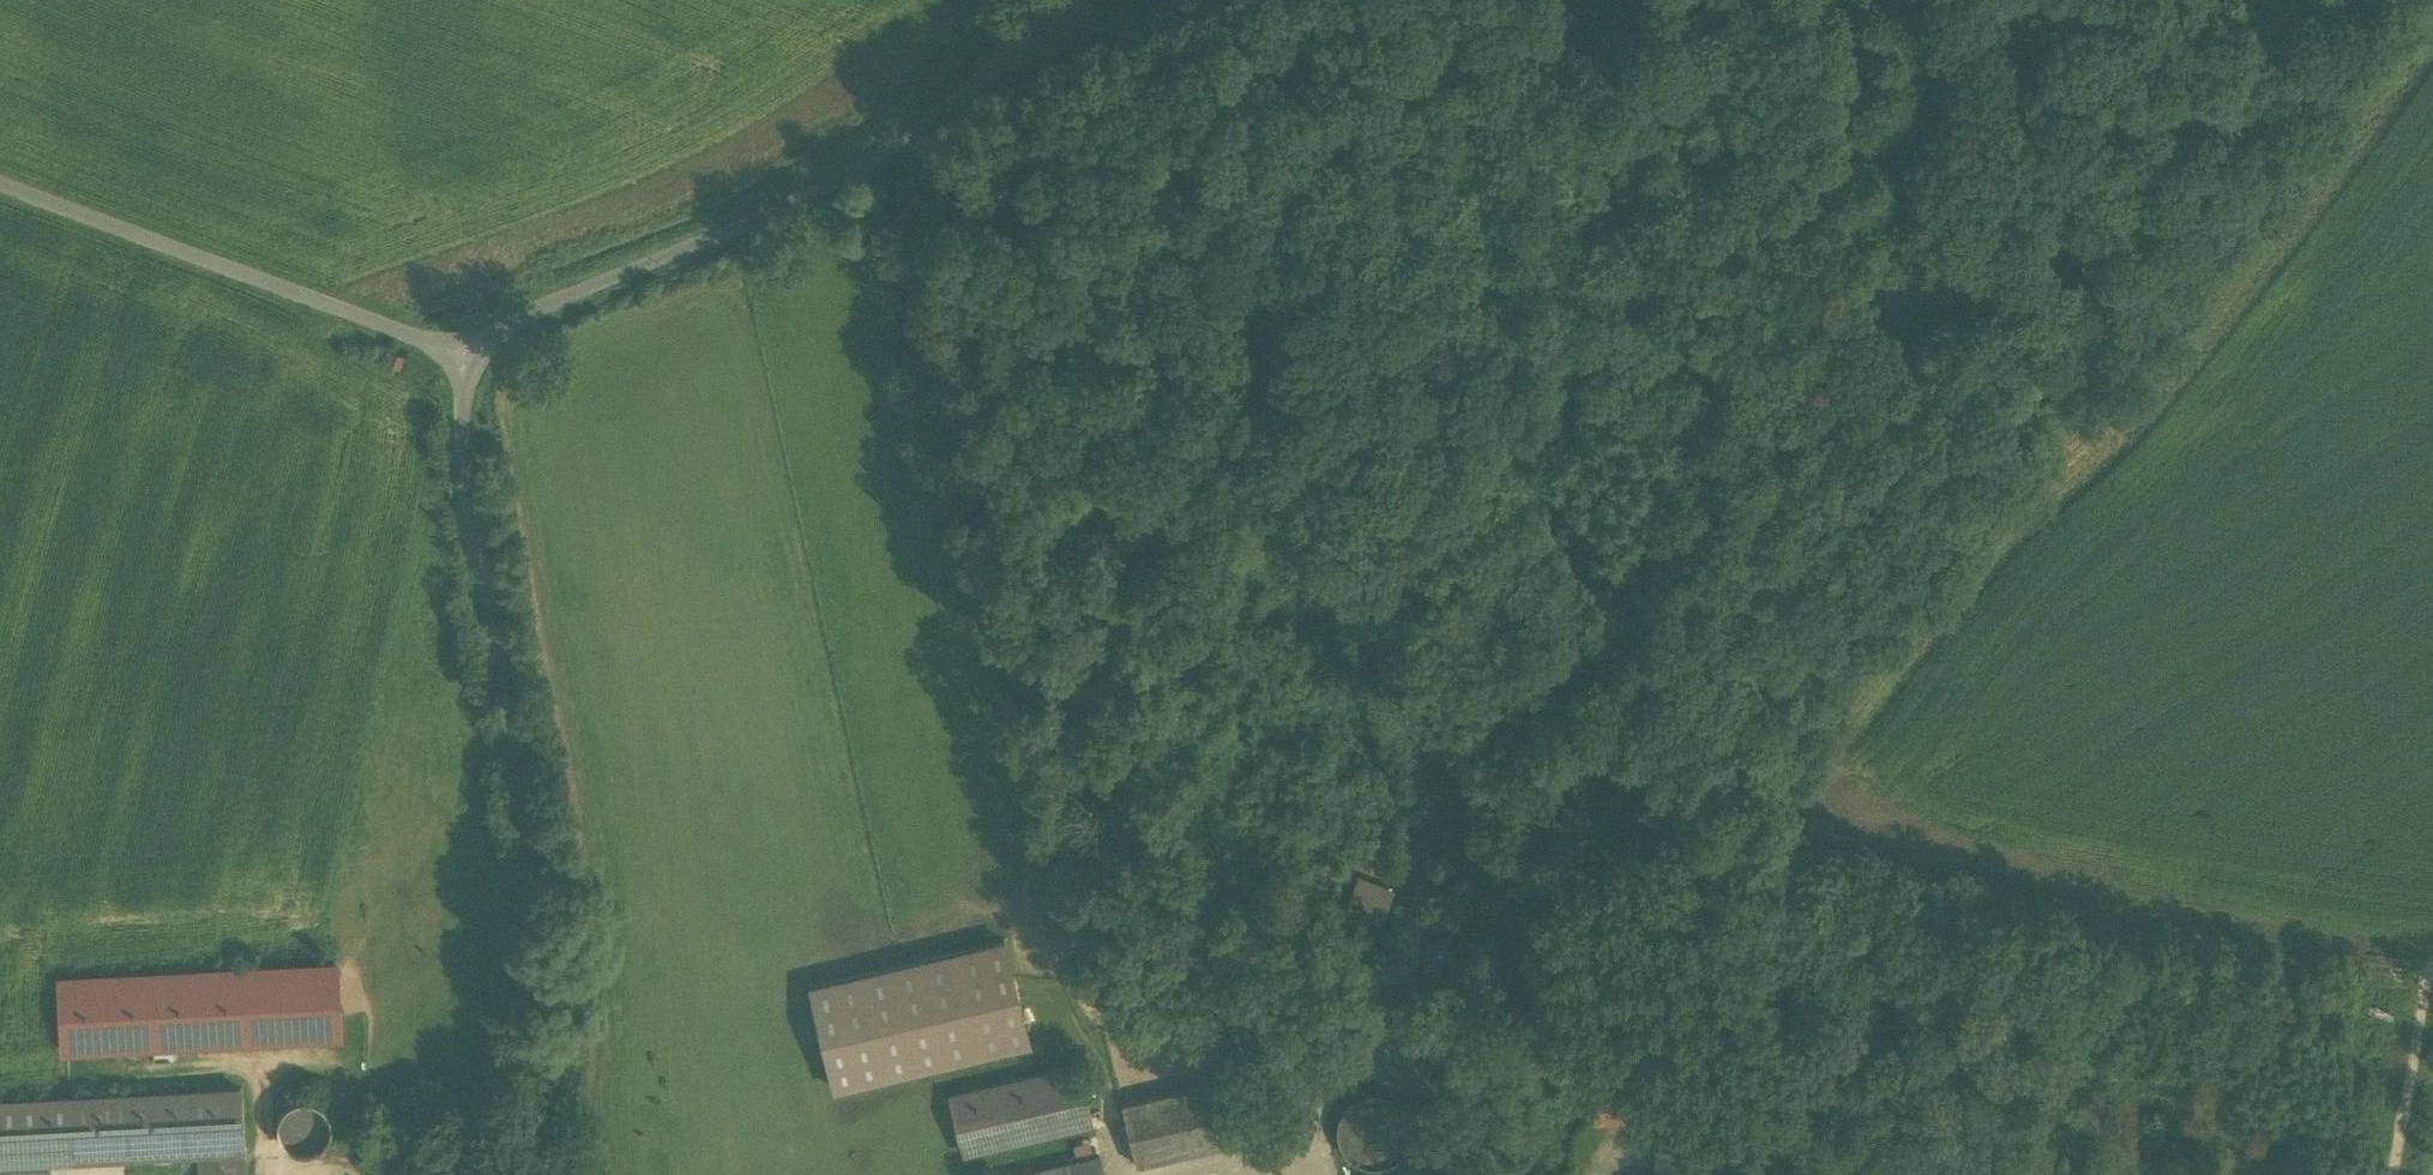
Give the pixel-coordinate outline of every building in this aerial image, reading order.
[(403,356),(391,352),(388,361),(400,365),(403,356)] [(1004,940),(811,986),(836,1089),(942,1064),(1029,1044),(1013,976),(1004,940)] [(336,964),(249,968),(252,1040),(340,1035),(336,964)] [(249,968),(59,978),(63,1050),(252,1040),(249,968)] [(1080,1067),(950,1096),(963,1154),(1093,1124),(1080,1067)] [(1220,1082),(1122,1105),(1135,1164),(1233,1141),(1220,1082)] [(0,1101),(0,1162),(201,1151),(202,1174),(244,1174),(240,1089),(0,1101)] [(1346,1153),(1353,1160),(1361,1164),(1370,1166),(1379,1166),(1388,1164),(1396,1159),(1403,1153),(1408,1145),(1411,1136),(1411,1127),(1409,1118),(1405,1110),(1399,1103),(1392,1097),(1383,1094),(1374,1093),(1365,1094),(1356,1097),(1349,1103),(1343,1110),(1339,1118),(1337,1128),(1338,1137),(1341,1146),(1346,1153)] [(313,1100),(305,1101),(297,1106),(292,1112),(289,1119),(288,1128),(290,1136),(296,1144),(304,1149),(317,1151),(326,1148),(333,1143),(336,1138),(339,1129),(339,1120),(336,1112),(329,1105),(322,1101),(313,1100)] [(1654,1149),(1653,1174),(1701,1174),(1700,1174),(1701,1151),(1654,1149)] [(1100,1156),(1019,1174),(1104,1174),(1100,1156)]
